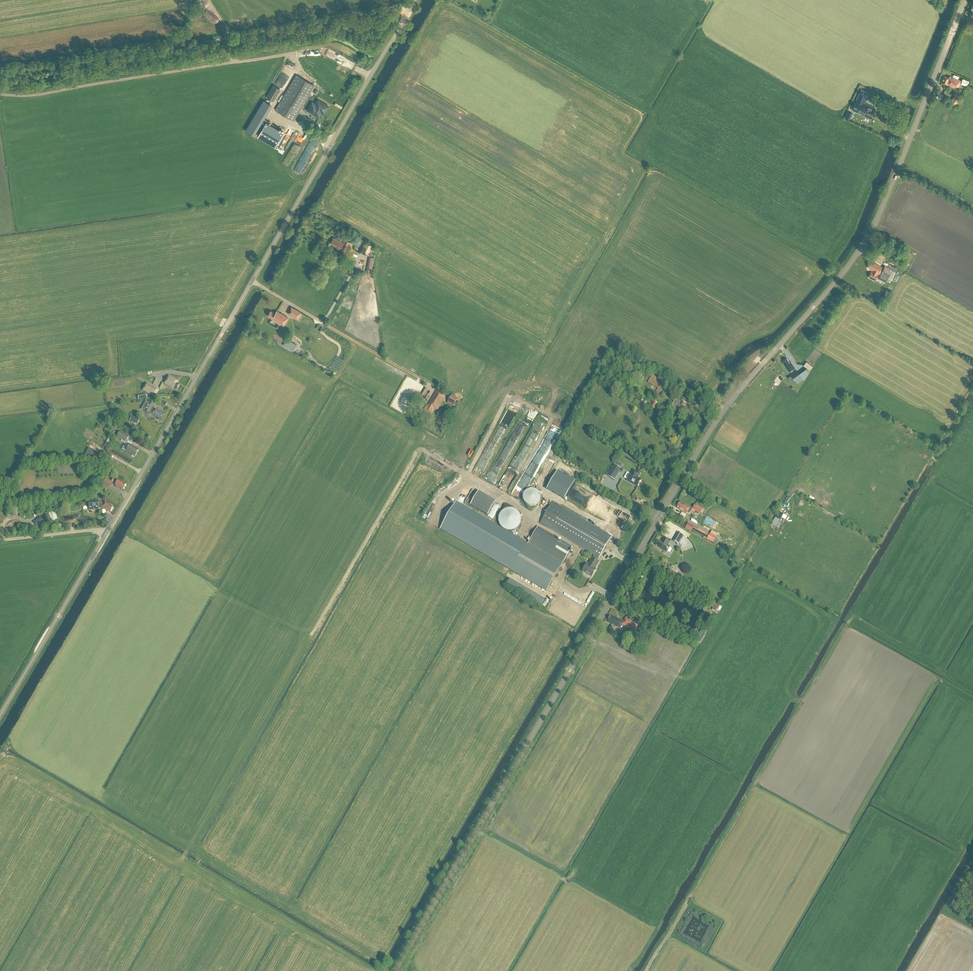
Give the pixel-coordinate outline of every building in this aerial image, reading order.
[(315,85),(296,74),(276,109),(294,120),(315,85)] [(947,84),(957,88),(960,80),(950,76),(949,77),(944,75),(941,82),(947,84)] [(265,86),(259,96),(266,100),(272,90),(265,86)] [(870,93),(861,89),(851,110),(871,119),(876,108),(864,102),(866,99),(867,100),(870,93)] [(950,102),(956,105),(959,99),(953,96),(950,102)] [(312,101),(309,107),(308,109),(319,116),(321,112),(324,113),(329,105),(318,99),(315,103),(312,101)] [(258,137),(275,147),(284,132),(266,122),(258,137)] [(333,248),(333,249),(334,249),(335,250),(336,249),(336,248),(340,250),(341,249),(349,252),(353,243),(342,237),(340,240),(333,237),(333,238),(331,238),(330,240),(331,242),(330,243),(333,245),(333,246),(332,247),(333,248)] [(361,250),(368,254),(373,245),(366,242),(361,250)] [(870,262),(867,266),(868,267),(868,268),(872,270),(868,277),(875,280),(878,275),(877,274),(878,273),(879,274),(880,272),(881,273),(880,274),(878,278),(885,281),(886,278),(887,278),(892,269),(885,265),(883,268),(882,268),(883,267),(871,261),(871,262),(870,262)] [(292,306),(288,313),(292,315),(297,318),(301,312),(296,309),(292,306)] [(284,324),(288,317),(277,310),(276,313),(271,310),(268,315),(284,324)] [(262,314),(260,320),(277,327),(279,322),(262,314)] [(293,350),(297,344),(291,341),(287,347),(293,350)] [(786,358),(783,360),(784,361),(782,362),(789,371),(795,367),(791,361),(790,362),(786,358)] [(776,363),(776,364),(775,366),(781,374),(784,372),(780,366),(782,364),(779,361),(776,363)] [(797,370),(791,374),(797,383),(803,379),(804,379),(805,377),(801,370),(798,372),(797,370)] [(176,391),(179,385),(175,383),(176,381),(168,376),(164,384),(172,389),(172,388),(176,391)] [(653,376),(648,383),(658,389),(656,392),(659,394),(664,385),(659,382),(660,380),(653,376)] [(648,393),(652,389),(648,385),(649,384),(645,380),(640,384),(648,393)] [(142,391),(154,398),(159,390),(146,383),(142,391)] [(421,395),(425,398),(425,399),(428,401),(430,398),(425,395),(428,390),(425,388),(421,395)] [(445,397),(436,392),(428,406),(428,405),(425,410),(432,414),(435,409),(437,411),(445,397)] [(447,404),(455,408),(458,402),(459,402),(460,400),(459,400),(452,395),(447,404)] [(682,413),(685,408),(684,407),(685,404),(674,398),(672,401),(673,402),(672,404),(673,405),(672,408),(678,411),(679,411),(682,413)] [(155,403),(150,400),(148,403),(146,401),(141,410),(145,411),(144,412),(149,414),(150,413),(152,414),(152,415),(162,420),(165,415),(155,409),(153,408),(155,403)] [(442,404),(439,409),(446,412),(449,407),(442,404)] [(153,424),(155,421),(146,415),(145,417),(153,424)] [(442,427),(446,419),(441,416),(436,423),(442,427)] [(129,422),(137,425),(139,419),(131,417),(129,422)] [(120,432),(117,437),(125,442),(128,437),(120,432)] [(138,450),(130,445),(126,451),(135,456),(138,450)] [(609,469),(606,475),(607,476),(609,477),(614,480),(621,469),(620,469),(622,465),(616,461),(614,465),(611,470),(609,469)] [(641,480),(637,478),(639,473),(633,470),(631,474),(627,481),(637,487),(641,480)] [(111,486),(115,479),(112,477),(110,481),(102,477),(100,480),(104,482),(103,482),(111,486)] [(118,480),(115,486),(123,490),(126,484),(118,480)] [(544,485),(541,492),(557,501),(564,489),(554,484),(552,489),(544,485)] [(488,516),(495,503),(478,493),(470,506),(488,516)] [(104,502),(103,504),(100,502),(97,503),(97,501),(88,502),(89,510),(98,509),(98,507),(101,507),(100,508),(107,512),(108,511),(110,512),(112,508),(109,506),(110,505),(104,502)] [(692,509),(690,508),(691,508),(680,502),(677,507),(678,507),(677,508),(687,514),(687,513),(689,514),(690,514),(691,512),(694,513),(695,511),(700,514),(703,509),(695,505),(692,509)] [(440,529),(439,531),(508,571),(546,594),(571,550),(573,547),(562,541),(560,543),(556,541),(557,538),(538,527),(536,530),(527,545),(455,503),(454,506),(440,529)] [(612,537),(553,503),(540,524),(595,556),(593,559),(592,558),(586,568),(585,568),(582,572),(588,575),(587,576),(590,577),(591,578),(596,570),(595,569),(599,563),(597,561),(599,558),(599,559),(612,537)] [(771,525),(776,528),(784,515),(779,512),(771,525)] [(40,518),(33,522),(37,527),(43,523),(40,518)] [(695,526),(692,531),(700,535),(704,537),(703,538),(707,540),(713,544),(714,543),(716,545),(719,541),(716,539),(718,535),(712,531),(710,535),(695,526)] [(697,538),(698,535),(691,532),(690,534),(681,529),(680,532),(699,542),(700,540),(697,538)] [(678,545),(684,536),(678,533),(673,542),(678,545)] [(658,540),(655,546),(657,547),(656,547),(667,553),(671,547),(668,545),(670,542),(664,538),(662,542),(658,540)] [(716,610),(718,611),(721,607),(712,602),(710,606),(713,608),(712,610),(715,612),(716,610)] [(623,623),(612,616),(612,618),(610,617),(608,620),(609,621),(609,622),(620,629),(622,625),(634,632),(637,626),(626,619),(623,623)]
